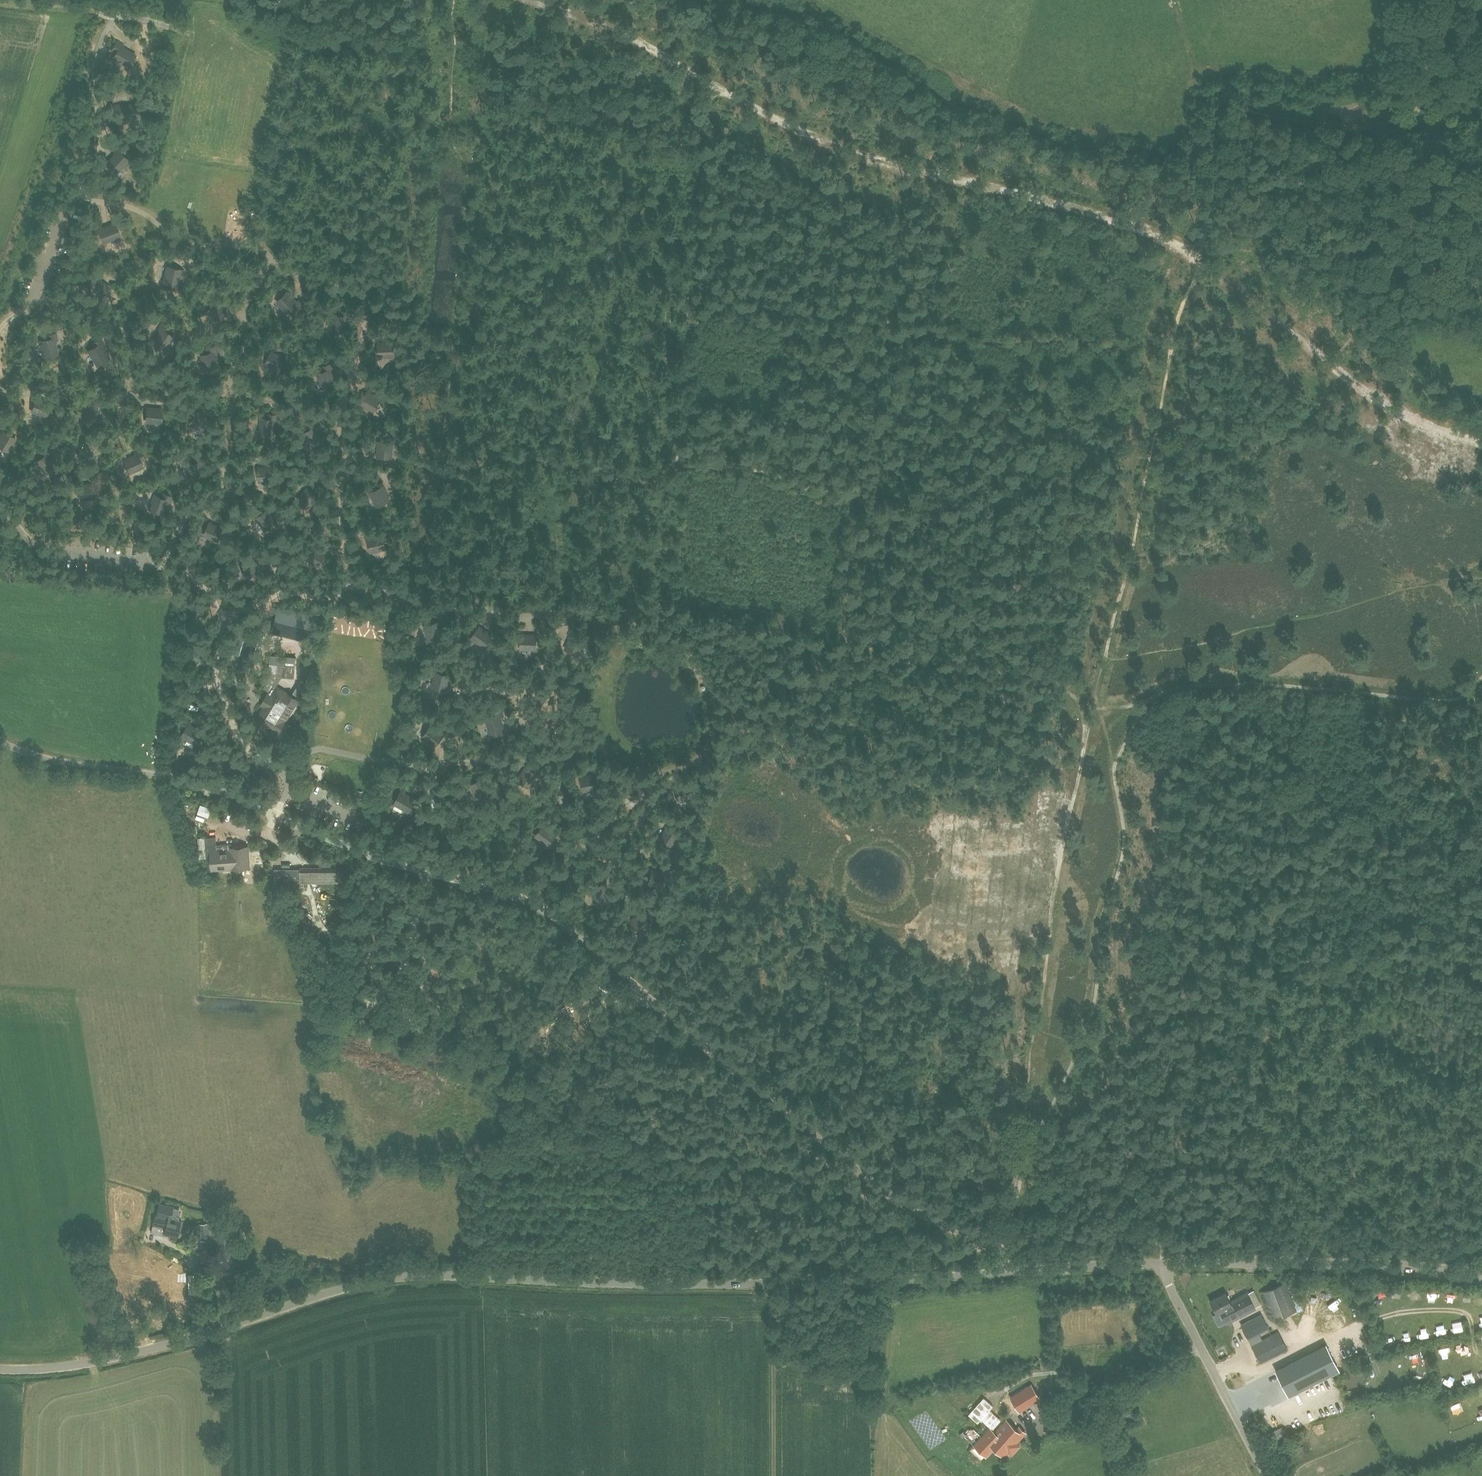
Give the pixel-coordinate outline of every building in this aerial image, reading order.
[(116,53),(114,57),(111,61),(118,65),(120,62),(128,67),(135,55),(123,48),(124,45),(117,41),(111,50),(116,53)] [(124,156),(127,152),(119,145),(114,151),(116,153),(106,164),(116,173),(123,166),(125,168),(130,162),(124,156)] [(100,225),(93,228),(96,239),(101,237),(103,243),(120,236),(115,223),(101,228),(100,225)] [(183,268),(167,265),(163,282),(171,284),(170,287),(180,290),(182,282),(180,281),(183,268)] [(91,280),(87,277),(80,286),(87,291),(89,289),(100,298),(109,287),(95,276),(91,280)] [(305,304),(300,298),(296,302),(288,291),(277,301),(287,312),(292,308),(296,312),(305,304)] [(226,313),(215,302),(206,313),(217,323),(226,313)] [(333,330),(347,331),(349,309),(341,309),(341,313),(334,313),(333,330)] [(173,328),(162,321),(157,329),(160,330),(151,343),(164,352),(176,336),(170,332),(173,328)] [(57,341),(56,334),(46,336),(47,340),(40,341),(43,357),(57,354),(54,341),(57,341)] [(104,345),(100,339),(92,344),(94,347),(88,351),(97,365),(108,358),(101,346),(104,345)] [(394,356),(394,342),(378,343),(379,357),(394,356)] [(206,370),(219,366),(215,353),(220,352),(218,345),(206,348),(208,353),(201,355),(206,370)] [(285,358),(271,352),(265,364),(279,371),(285,358)] [(336,383),(331,369),(317,374),(323,388),(336,383)] [(381,399),(367,391),(361,404),(374,411),(381,399)] [(50,403),(36,398),(32,412),(46,416),(50,403)] [(83,420),(97,419),(97,407),(102,406),(101,399),(89,399),(89,404),(83,405),(83,420)] [(162,409),(147,408),(146,422),(161,423),(162,409)] [(211,421),(199,412),(190,423),(202,432),(211,421)] [(275,419),(261,418),(260,433),(274,434),(275,419)] [(3,432),(0,437),(0,447),(8,452),(15,439),(3,432)] [(393,442),(379,441),(378,456),(392,457),(393,442)] [(46,474),(57,465),(50,457),(53,454),(49,448),(41,455),(43,457),(37,462),(46,474)] [(143,467),(137,454),(123,460),(129,473),(143,467)] [(202,477),(202,462),(188,463),(188,478),(202,477)] [(275,480),(274,466),(258,467),(259,481),(275,480)] [(95,498),(94,484),(78,486),(80,500),(95,498)] [(390,500),(383,486),(371,492),(377,506),(390,500)] [(318,497),(307,488),(298,500),(308,509),(318,497)] [(169,500),(156,495),(150,509),(163,514),(169,500)] [(277,522),(268,509),(256,518),(265,530),(277,522)] [(230,528),(223,524),(221,527),(210,522),(204,535),(218,541),(222,534),(226,536),(230,528)] [(386,548),(382,535),(368,538),(371,552),(386,548)] [(326,553),(313,546),(306,558),(319,565),(326,553)] [(258,573),(254,558),(241,562),(244,577),(258,573)] [(211,604),(194,602),(193,614),(210,616),(211,604)] [(442,637),(438,622),(425,625),(428,640),(442,637)] [(492,635),(479,627),(471,638),(484,647),(492,635)] [(579,654),(585,640),(579,638),(581,632),(571,627),(568,634),(571,636),(566,649),(579,654)] [(536,635),(521,635),(521,649),(536,649),(536,635)] [(499,657),(492,653),(488,658),(494,663),(499,657)] [(267,670),(258,685),(268,691),(277,677),(278,665),(271,664),(267,670)] [(295,666),(278,665),(277,677),(294,678),(295,666)] [(450,676),(436,672),(432,687),(446,690),(450,676)] [(286,720),(298,700),(298,699),(287,692),(286,692),(276,686),(272,694),(269,693),(265,699),(262,705),(264,706),(262,711),(268,714),(263,722),(269,726),(282,733),(287,725),(289,722),(286,720)] [(501,712),(486,717),(491,736),(507,731),(501,712)] [(188,729),(182,741),(194,747),(202,733),(195,729),(197,726),(189,721),(186,728),(188,729)] [(443,735),(431,726),(423,737),(435,746),(443,735)] [(538,775),(527,767),(518,779),(529,787),(538,775)] [(598,788),(596,775),(581,778),(584,791),(598,788)] [(490,791),(482,778),(470,785),(478,798),(490,791)] [(644,789),(631,782),(624,794),(637,801),(644,789)] [(693,796),(689,783),(675,787),(679,801),(693,796)] [(411,798),(400,791),(393,803),(407,812),(411,805),(414,807),(419,799),(413,796),(411,798)] [(456,823),(444,816),(437,829),(449,836),(456,823)] [(548,845),(556,834),(545,825),(547,822),(541,818),(535,826),(540,830),(536,836),(548,845)] [(681,833),(669,825),(660,837),(672,846),(681,833)] [(208,836),(219,834),(218,827),(207,829),(208,836)] [(503,839),(490,834),(484,847),(497,853),(503,839)] [(242,847),(233,847),(233,842),(216,843),(216,836),(198,837),(199,859),(211,858),(211,870),(249,867),(248,846),(242,847)] [(300,883),(300,869),(274,868),(274,882),(300,883)] [(327,883),(327,869),(301,869),(301,883),(327,883)] [(668,874),(653,870),(649,883),(664,887),(668,874)] [(609,898),(606,883),(593,886),(596,901),(609,898)] [(656,918),(653,912),(648,915),(651,921),(656,918)] [(651,925),(644,913),(631,920),(638,932),(651,925)] [(176,1216),(178,1209),(173,1207),(159,1203),(157,1215),(155,1215),(152,1230),(176,1236),(178,1230),(180,1230),(182,1221),(181,1221),(181,1220),(178,1219),(179,1216),(176,1216)] [(234,1254),(230,1220),(213,1223),(217,1256),(234,1254)] [(211,1238),(209,1222),(200,1223),(202,1239),(211,1238)] [(1296,1311),(1285,1283),(1263,1291),(1274,1319),(1296,1311)] [(1230,1302),(1231,1301),(1226,1292),(1211,1300),(1217,1313),(1221,1311),(1232,1305),(1230,1302)] [(1234,1319),(1238,1317),(1256,1308),(1248,1293),(1231,1301),(1230,1302),(1232,1305),(1221,1311),(1226,1319),(1233,1316),(1234,1319)] [(1268,1328),(1261,1314),(1241,1324),(1248,1338),(1268,1328)] [(1287,1349),(1279,1332),(1252,1345),(1260,1362),(1287,1349)] [(1335,1363),(1326,1345),(1281,1367),(1290,1385),(1335,1363)] [(1032,1383),(1010,1397),(1020,1412),(1041,1399),(1032,1383)] [(993,1406),(984,1397),(969,1414),(978,1423),(981,1419),(991,1428),(994,1431),(994,1427),(1001,1420),(990,1409),(993,1406)] [(1017,1442),(1024,1435),(1006,1420),(995,1432),(994,1431),(991,1428),(990,1428),(987,1432),(975,1446),(987,1456),(995,1447),(1005,1456),(1009,1451),(1012,1454),(1020,1445),(1017,1442)]
